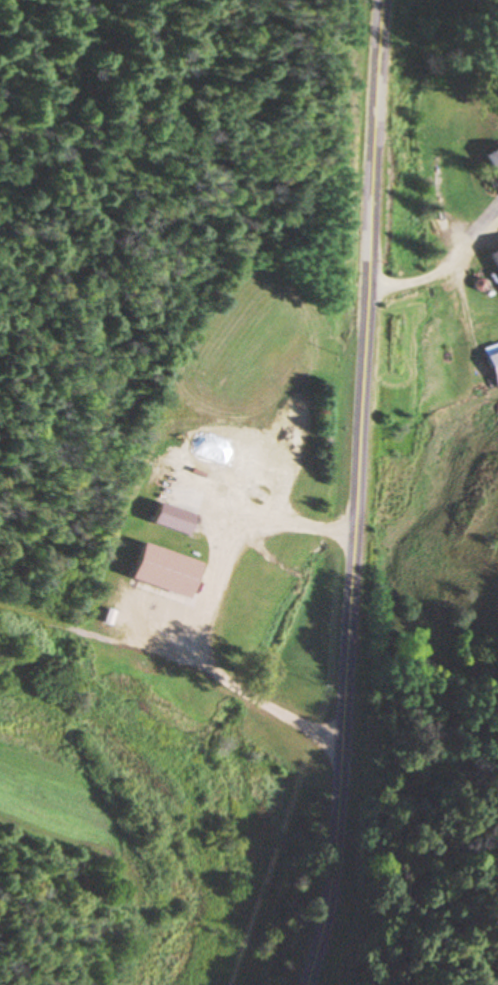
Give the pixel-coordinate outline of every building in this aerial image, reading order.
[(497,188),(497,145),(479,156),(497,188)] [(483,253),(497,284),(497,246),(483,253)] [(488,388),(497,386),(497,349),(478,355),(488,388)] [(158,506),(192,516),(187,535),(153,525),(158,506)] [(129,579),(184,600),(198,565),(143,544),(129,579)]
